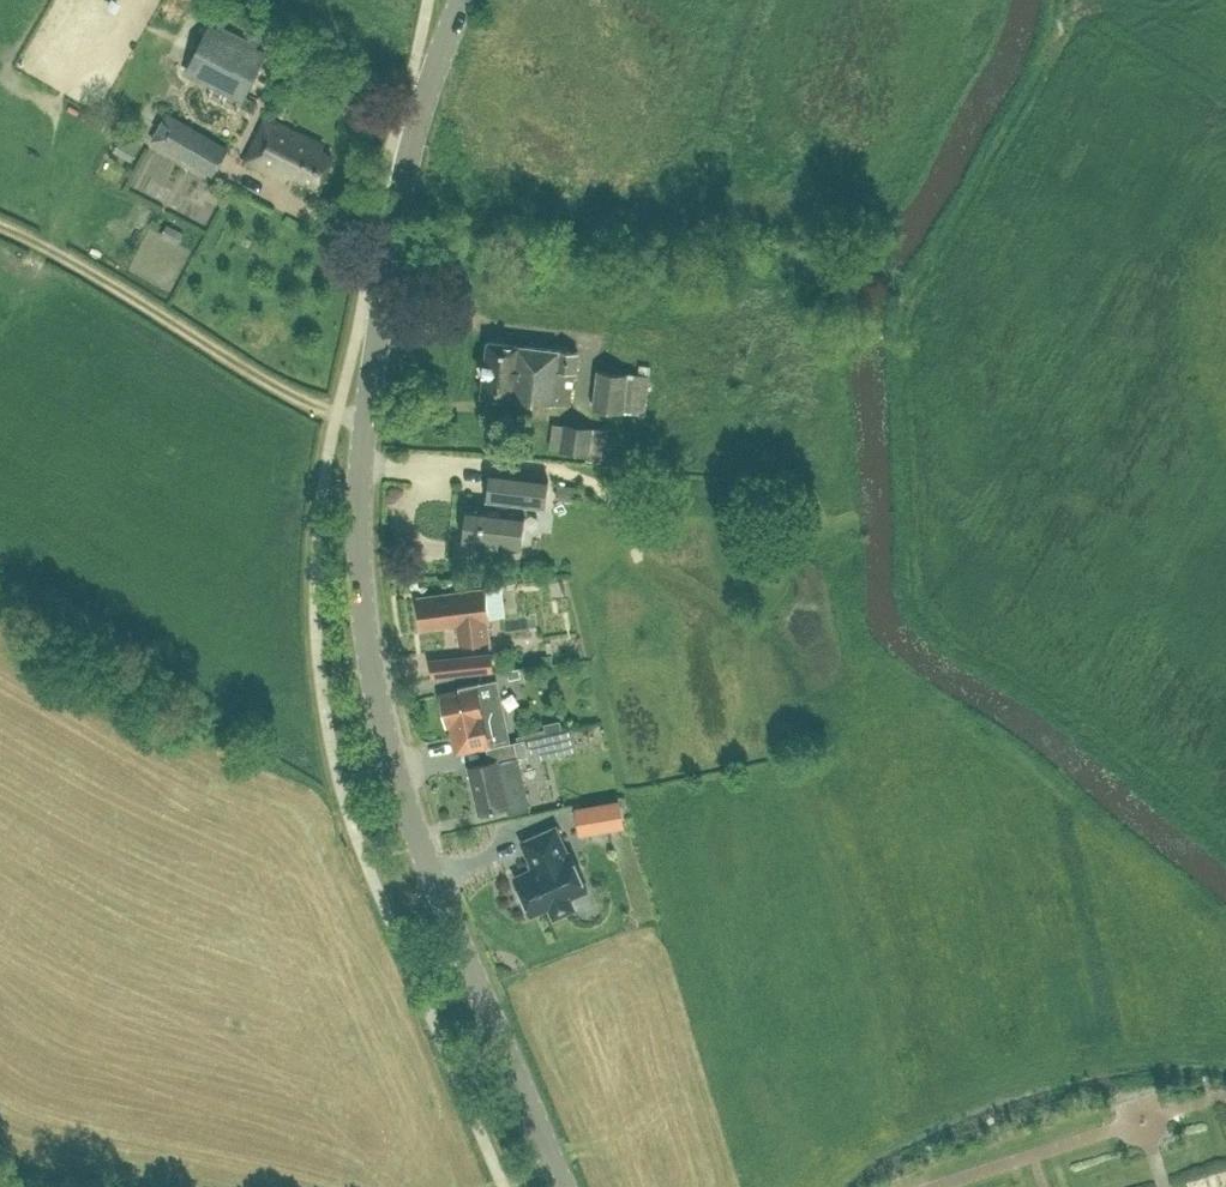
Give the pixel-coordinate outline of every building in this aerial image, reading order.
[(208,24),(184,75),(240,101),(264,50),(208,24)] [(150,139),(172,152),(211,174),(227,147),(188,125),(167,114),(150,139)] [(317,186),(332,156),(320,150),(323,144),(267,116),(245,160),(273,174),(278,167),(317,186)] [(124,134),(116,149),(133,158),(141,144),(124,134)] [(180,232),(166,224),(161,234),(175,242),(180,232)] [(575,369),(577,348),(486,339),(480,392),(569,402),(572,369),(575,369)] [(652,401),(650,361),(606,363),(609,404),(652,401)] [(544,505),(548,474),(491,467),(487,498),(496,499),(496,505),(467,502),(463,540),(518,546),(522,508),(508,506),(508,501),(544,505)] [(578,500),(580,486),(557,482),(555,497),(578,500)] [(490,637),(485,587),(418,594),(421,626),(458,622),(460,640),(490,637)] [(464,671),(492,668),(490,651),(462,654),(464,671)] [(540,654),(541,662),(552,662),(551,653),(540,654)] [(451,724),(457,752),(510,740),(506,720),(497,677),(459,685),(459,688),(441,692),(448,725),(451,724)] [(510,740),(486,746),(488,759),(467,764),(477,809),(506,803),(508,811),(529,806),(518,756),(529,754),(531,759),(577,747),(572,727),(558,729),(510,740)] [(615,795),(592,802),(563,810),(568,827),(596,819),(596,818),(619,813),(615,795)] [(522,841),(534,867),(514,875),(521,891),(520,894),(526,905),(528,906),(531,913),(549,906),(554,915),(573,906),(569,897),(587,888),(570,851),(567,852),(555,825),(522,841)]
